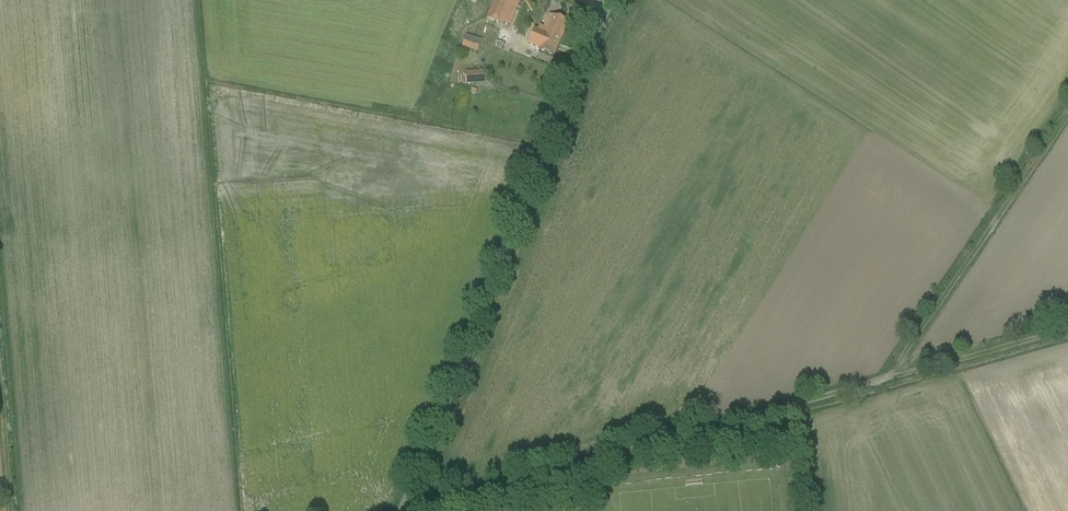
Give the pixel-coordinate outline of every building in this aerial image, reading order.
[(492,27),(508,32),(512,21),(518,23),(524,3),(518,1),(518,0),(500,0),(492,27)] [(538,50),(554,56),(561,39),(562,39),(568,23),(549,15),(541,35),(544,36),(538,50)] [(466,34),(462,48),(478,53),(482,40),(466,34)] [(487,83),(487,75),(487,73),(473,74),(473,84),(476,84),(487,83)]
